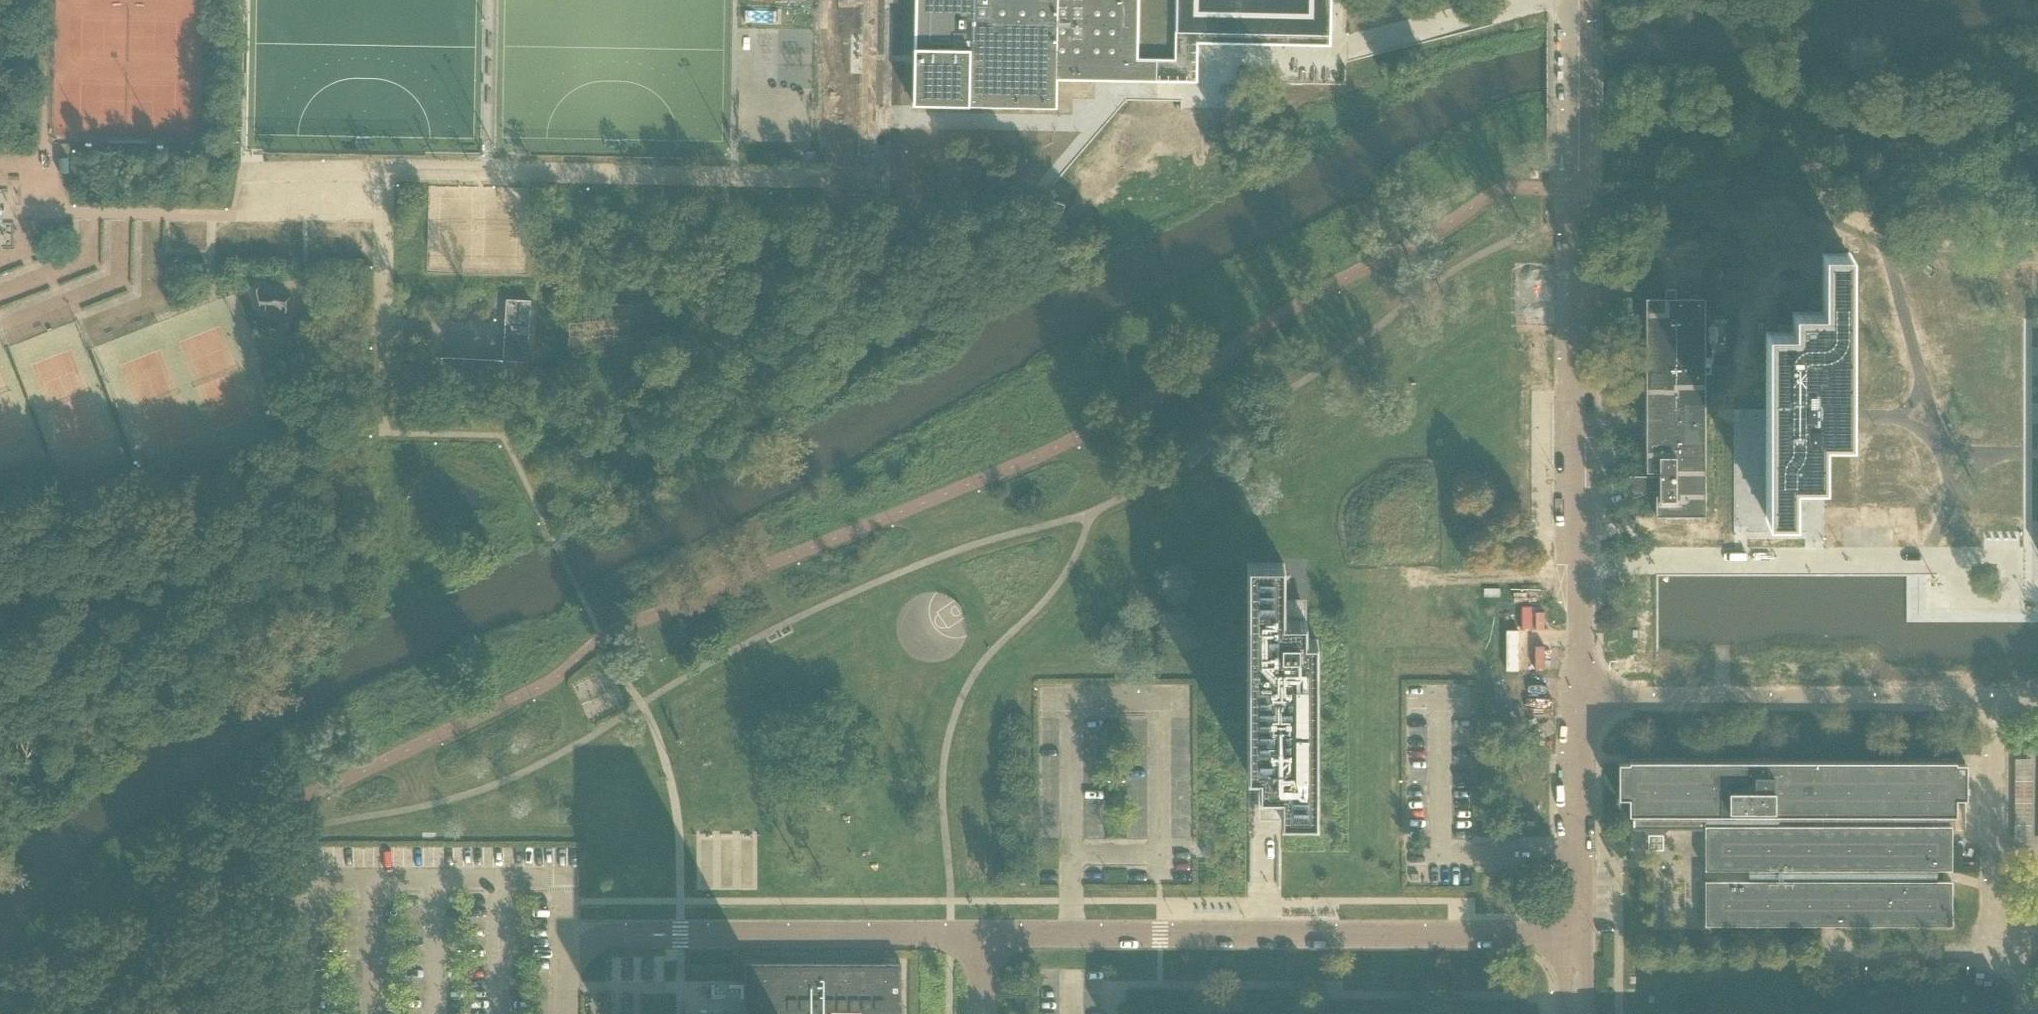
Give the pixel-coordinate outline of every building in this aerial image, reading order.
[(914,105),(1056,108),(1056,79),(1105,80),(1106,80),(1106,73),(1116,73),(1116,80),(1156,81),(1157,61),(1137,60),(1138,0),(916,0),(915,56),(915,63),(914,105)] [(1177,27),(1187,27),(1196,27),(1196,34),(1215,34),(1293,36),(1293,35),(1329,36),(1330,20),(1331,0),(1177,0),(1177,27)] [(1767,333),(1767,520),(1793,520),(1793,483),(1808,483),(1822,483),(1822,441),(1849,441),(1849,419),(1849,254),(1823,254),(1823,313),(1793,313),(1793,333),(1767,333)] [(267,280),(266,300),(303,302),(304,282),(267,280)] [(503,360),(503,361),(528,362),(531,301),(506,299),(505,321),(503,360)] [(442,357),(441,382),(472,383),(502,385),(503,361),(503,360),(442,357)] [(1248,775),(1269,775),(1281,775),(1281,820),(1317,820),(1317,639),(1306,639),(1306,620),(1284,620),(1284,563),(1248,563),(1248,603),(1248,683),(1248,775)] [(2014,847),(2032,847),(2033,759),(2015,759),(2014,847)] [(1646,832),(1648,834),(1655,834),(1663,834),(1664,834),(1668,830),(1705,830),(1705,871),(1749,871),(1749,874),(1748,874),(1748,878),(1749,878),(1749,882),(1705,882),(1705,926),(1952,926),(1952,882),(1937,882),(1937,878),(1938,878),(1938,876),(1938,874),(1937,874),(1937,871),(1952,871),(1952,827),(1779,826),(1779,823),(1779,819),(1779,816),(1956,816),(1956,799),(1966,799),(1966,764),(1956,764),(1956,762),(1629,762),(1629,764),(1619,764),(1619,799),(1629,799),(1629,816),(1633,816),(1633,820),(1633,830),(1643,830),(1646,832)] [(902,1000),(902,964),(896,964),(883,964),(876,964),(752,963),(752,964),(747,964),(746,964),(746,981),(746,1010),(747,1010),(747,1013),(722,1013),(902,1013),(902,1000)]
